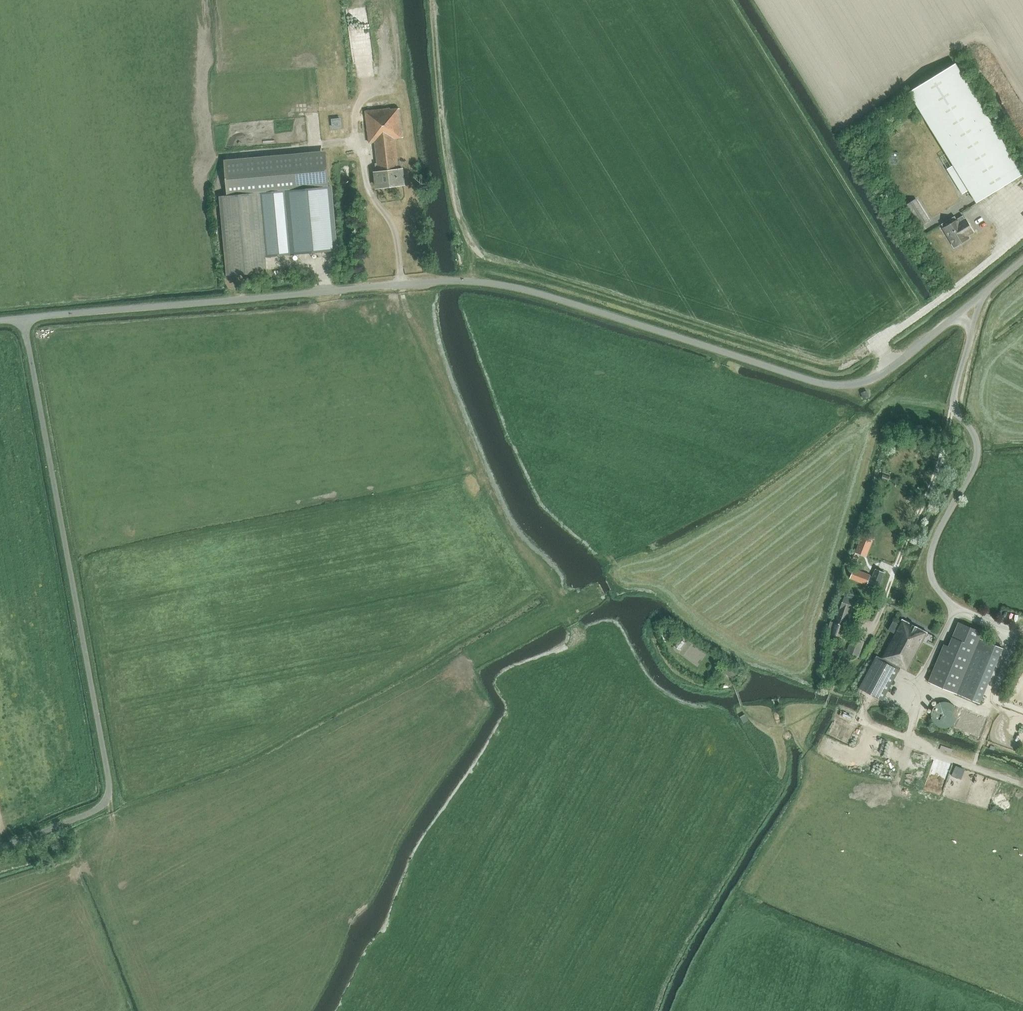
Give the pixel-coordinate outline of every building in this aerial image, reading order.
[(961,197),(966,194),(975,208),(1022,179),(954,68),(906,97),(951,169),(946,172),(961,197)] [(377,163),(375,164),(375,171),(377,187),(403,184),(401,168),(400,168),(400,160),(397,160),(395,138),(402,137),(399,108),(366,111),(369,143),(375,143),(377,163)] [(326,150),(224,159),(227,194),(329,185),(326,150)] [(267,256),(313,252),(334,250),(329,186),(261,191),(267,256)] [(219,196),(226,275),(267,271),(260,192),(219,196)] [(905,203),(919,226),(930,219),(916,197),(905,203)] [(955,216),(941,224),(943,226),(955,246),(964,241),(962,238),(972,231),(963,215),(956,219),(955,216)] [(858,545),(855,552),(865,556),(868,549),(858,545)] [(874,572),(876,569),(877,569),(880,562),(869,558),(865,568),(874,572)] [(876,569),(874,573),(873,578),(856,572),(853,580),(878,589),(884,572),(876,569)] [(857,613),(861,601),(844,596),(835,623),(830,621),(828,629),(833,631),(832,634),(840,636),(849,611),(857,613)] [(894,634),(893,637),(881,659),(877,656),(859,689),(883,701),(901,668),(907,671),(927,633),(902,619),(899,625),(893,622),(888,631),(894,634)] [(944,644),(928,681),(957,693),(980,638),(982,632),(963,624),(960,632),(963,634),(961,640),(952,637),(948,646),(944,644)] [(846,652),(858,656),(864,640),(852,636),(846,652)] [(957,693),(980,703),(1003,647),(980,638),(957,693)] [(915,659),(908,672),(916,676),(923,663),(915,659)] [(722,671),(732,678),(737,672),(726,665),(722,671)] [(716,674),(719,668),(717,667),(710,678),(715,681),(718,675),(716,674)] [(940,726),(941,727),(944,728),(946,727),(949,727),(951,726),(953,725),(955,723),(956,721),(957,719),(958,716),(958,714),(957,711),(957,709),(955,707),(954,705),(952,703),(950,702),(948,701),(946,701),(943,701),(941,701),(939,702),(937,703),(935,705),(933,707),(932,709),(931,711),(931,713),(931,716),(932,718),(933,720),(934,722),(936,724),(938,725),(940,726)] [(986,719),(962,709),(954,727),(978,737),(986,719)]
